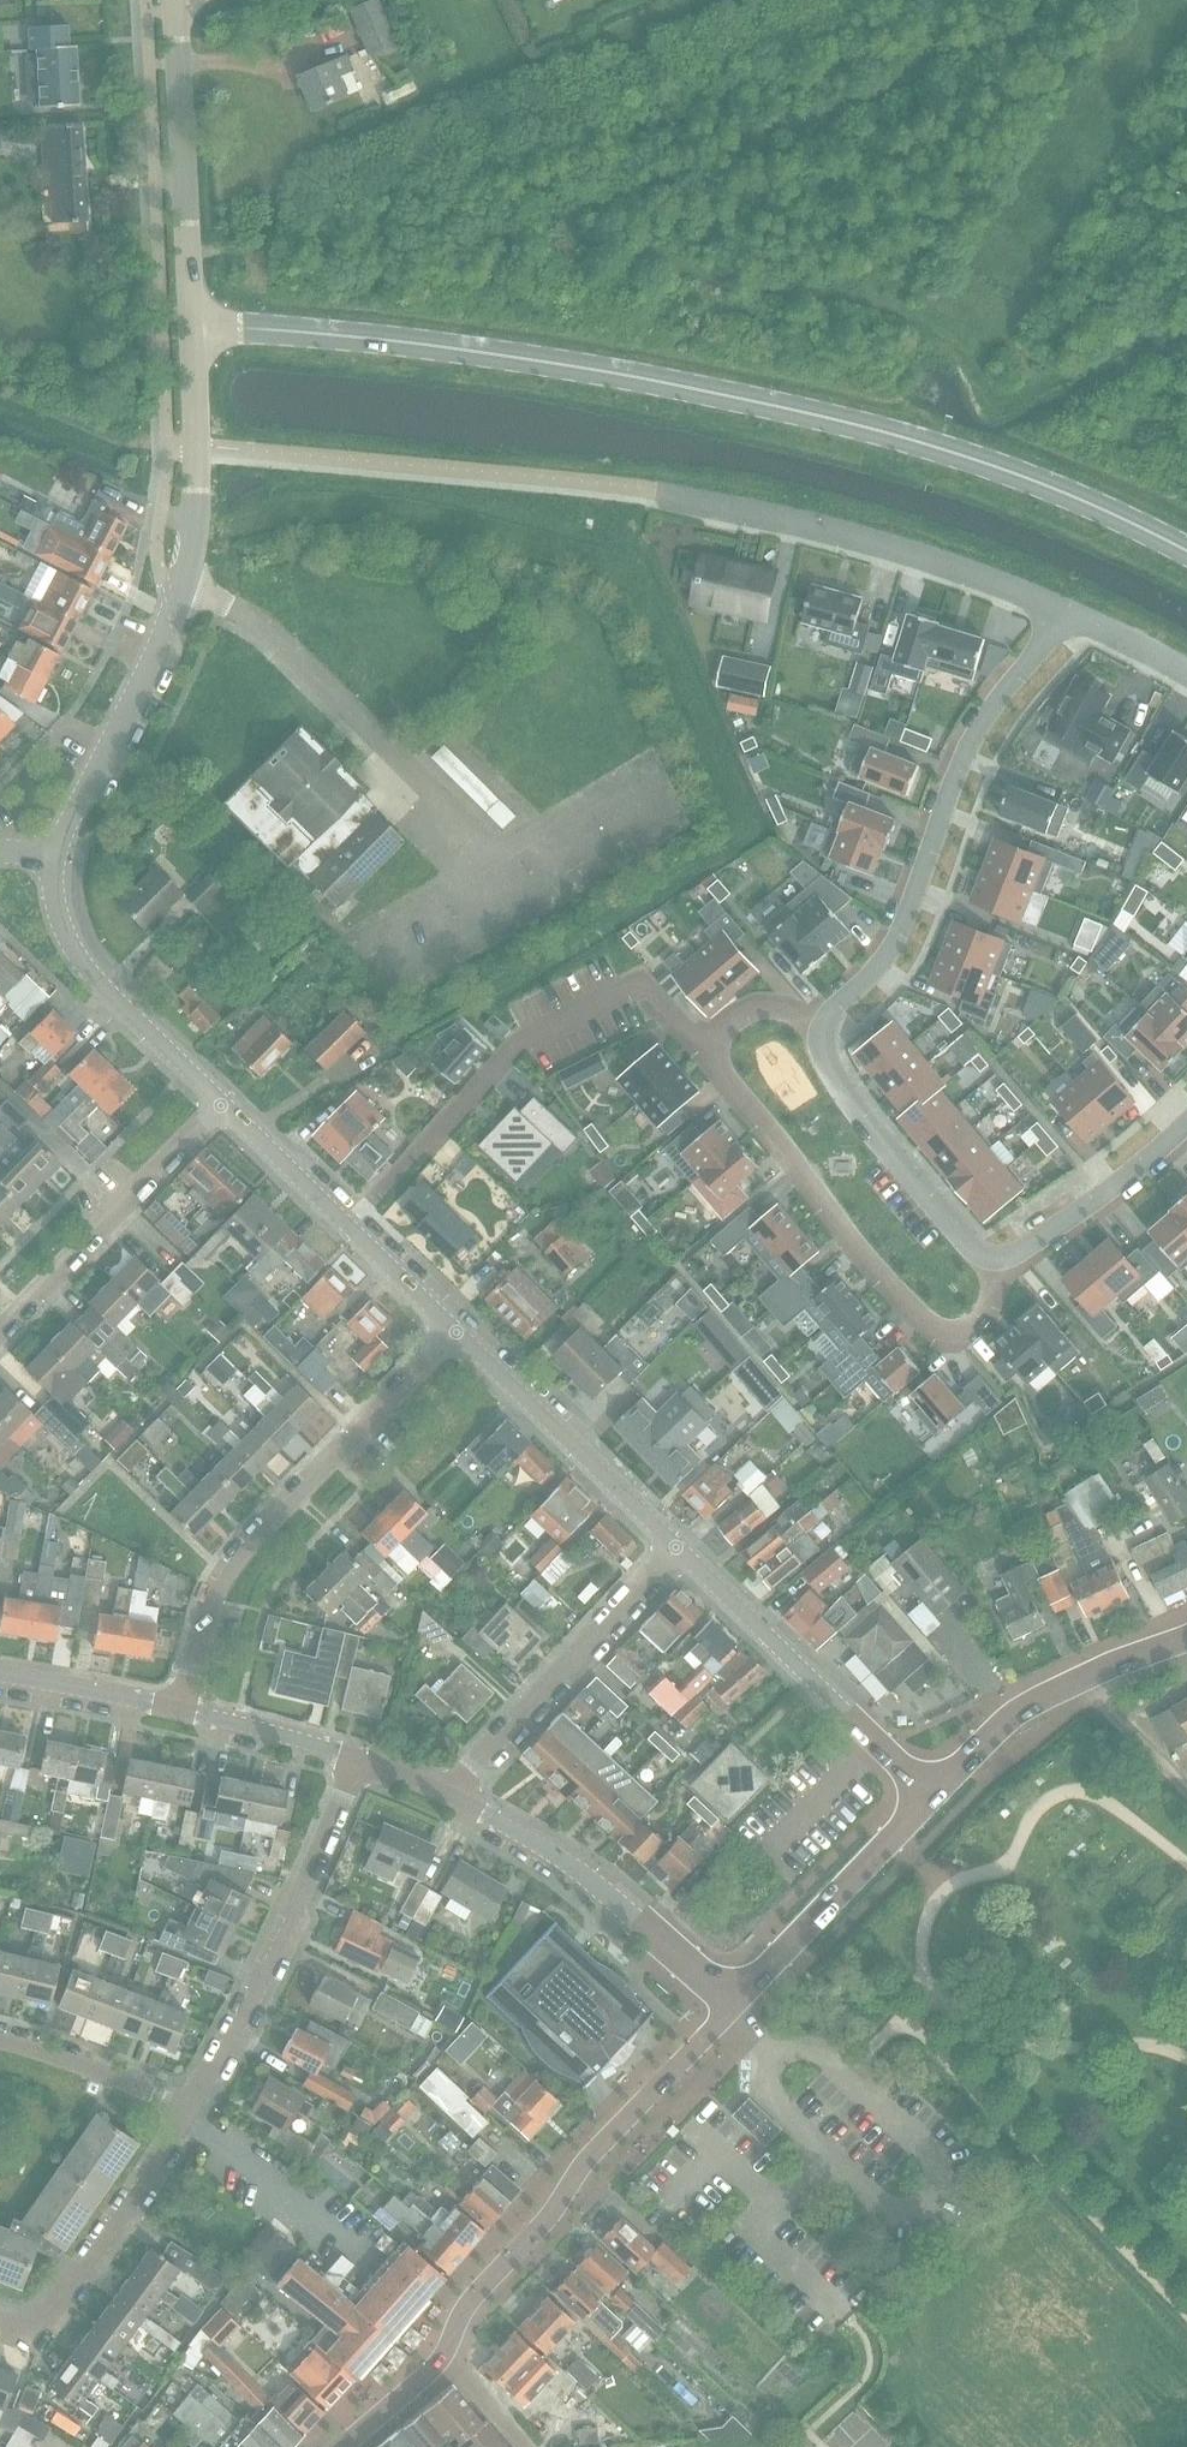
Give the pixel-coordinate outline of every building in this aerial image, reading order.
[(393,43),(376,0),(371,0),(350,8),(368,53),(393,43)] [(78,104),(75,45),(67,45),(66,24),(27,26),(29,49),(35,49),(38,107),(78,104)] [(335,74),(349,69),(344,55),(297,74),(311,108),(344,95),(335,74)] [(61,223),(88,221),(82,122),(67,123),(67,118),(59,119),(59,124),(40,125),(43,176),(58,175),(61,223)] [(85,492),(63,533),(73,538),(85,545),(87,541),(111,554),(127,523),(114,516),(115,514),(117,509),(85,492)] [(49,526),(35,552),(95,584),(111,554),(87,541),(85,545),(73,538),(63,533),(49,526)] [(693,603),(765,619),(775,570),(733,561),(732,565),(702,558),(693,603)] [(56,569),(38,603),(50,610),(53,606),(77,619),(93,588),(56,569)] [(4,583),(0,591),(0,598),(19,608),(25,596),(26,595),(4,583)] [(801,621),(851,635),(847,649),(862,653),(869,625),(856,621),(862,598),(812,584),(801,621)] [(25,596),(19,608),(27,612),(19,628),(61,649),(77,619),(53,606),(50,610),(38,603),(25,596)] [(881,653),(870,689),(886,694),(892,673),(919,681),(937,621),(909,613),(895,657),(881,653)] [(920,681),(925,665),(972,679),(985,639),(938,624),(938,621),(937,621),(919,681),(920,681)] [(6,657),(46,678),(59,653),(27,637),(24,643),(15,639),(6,657)] [(5,679),(2,686),(33,702),(46,678),(6,657),(0,654),(0,676),(5,679)] [(718,685),(763,694),(769,666),(748,661),(746,668),(723,663),(718,685)] [(858,662),(849,690),(863,694),(872,666),(858,662)] [(1049,726),(1042,738),(1061,748),(1067,737),(1112,762),(1130,729),(1101,713),(1110,695),(1076,676),(1048,726),(1049,726)] [(13,723),(0,711),(0,737),(13,723)] [(859,744),(849,771),(907,794),(918,765),(885,752),(890,737),(855,723),(848,739),(851,741),(859,744)] [(1186,776),(1186,737),(1175,730),(1156,759),(1143,751),(1125,779),(1140,789),(1149,774),(1177,792),(1186,776)] [(753,736),(740,742),(745,751),(758,745),(753,736)] [(896,820),(864,807),(870,793),(839,781),(833,797),(848,803),(839,828),(831,825),(831,826),(886,847),(896,820)] [(1068,807),(1010,784),(999,813),(1057,836),(1068,807)] [(1093,785),(1086,798),(1103,807),(1110,794),(1093,785)] [(766,798),(772,811),(782,807),(776,794),(766,798)] [(782,807),(772,811),(778,824),(788,820),(782,807)] [(885,848),(886,847),(831,826),(820,854),(872,874),(882,847),(885,848)] [(984,870),(1041,892),(1053,862),(996,839),(984,870)] [(1161,841),(1153,852),(1175,870),(1184,858),(1161,841)] [(145,928),(184,890),(157,863),(118,901),(145,928)] [(1041,893),(1041,892),(984,870),(972,900),(1018,919),(1030,889),(1041,893)] [(197,909),(222,885),(209,872),(185,895),(197,909)] [(822,874),(785,905),(826,953),(826,952),(850,931),(834,913),(852,898),(822,874)] [(707,888),(720,902),(731,893),(718,878),(707,888)] [(1134,916),(1148,891),(1136,884),(1121,909),(1134,916)] [(762,925),(803,972),(826,953),(785,905),(762,925)] [(731,991),(756,970),(733,943),(745,933),(726,911),(704,929),(714,940),(699,953),(731,991)] [(1085,917),(1079,930),(1097,937),(1103,924),(1085,917)] [(955,921),(943,952),(1000,974),(1012,944),(955,921)] [(1129,944),(1111,928),(1092,956),(1107,968),(1129,944)] [(1092,951),(1097,937),(1079,930),(1074,944),(1092,951)] [(182,943),(173,951),(184,963),(193,955),(182,943)] [(23,974),(0,952),(0,977),(11,987),(23,974)] [(706,1012),(731,991),(699,953),(685,965),(674,952),(663,961),(674,974),(706,1012)] [(1000,976),(1000,974),(943,952),(931,983),(964,996),(959,1009),(986,1020),(996,993),(983,988),(989,971),(1000,976)] [(1079,955),(1070,967),(1079,973),(1087,961),(1079,955)] [(1159,983),(1186,1010),(1186,988),(1185,985),(1183,987),(1169,972),(1159,983)] [(23,1015),(44,994),(28,979),(7,1000),(23,1015)] [(1159,983),(1138,1005),(1183,1048),(1184,1047),(1186,1043),(1186,1010),(1159,983)] [(204,1032),(220,1016),(188,984),(178,995),(185,1002),(180,1008),(204,1032)] [(1119,1025),(1116,1023),(1104,1035),(1104,1036),(1127,1058),(1138,1046),(1163,1070),(1183,1048),(1138,1005),(1119,1025)] [(949,1006),(938,1016),(952,1032),(963,1023),(949,1006)] [(52,1054),(74,1031),(50,1008),(18,1041),(28,1051),(38,1041),(52,1054)] [(325,1068),(362,1029),(342,1009),(304,1048),(325,1068)] [(1075,1013),(1060,1026),(1083,1052),(1098,1040),(1075,1013)] [(258,1074),(291,1041),(263,1014),(231,1048),(258,1074)] [(874,1073),(910,1043),(892,1022),(857,1052),(874,1073)] [(502,1038),(510,1029),(503,1023),(495,1032),(502,1038)] [(455,1025),(439,1034),(450,1044),(433,1063),(455,1082),(487,1046),(465,1027),(462,1030),(455,1025)] [(1035,1033),(1029,1026),(1018,1035),(1024,1043),(1035,1033)] [(962,1049),(971,1060),(979,1053),(970,1042),(962,1049)] [(891,1093),(926,1063),(910,1043),(874,1073),(891,1093)] [(620,1078),(639,1100),(677,1068),(657,1045),(620,1078)] [(1108,1045),(1100,1051),(1110,1062),(1117,1055),(1108,1045)] [(48,1114),(58,1124),(112,1068),(91,1048),(68,1072),(79,1082),(48,1114)] [(567,1087),(606,1067),(598,1052),(559,1072),(567,1087)] [(1093,1052),(1083,1061),(1090,1069),(1081,1077),(1077,1081),(1088,1094),(1109,1119),(1133,1099),(1093,1052)] [(979,1053),(971,1060),(980,1071),(988,1064),(979,1053)] [(37,1089),(58,1068),(48,1058),(27,1080),(37,1089)] [(902,1117),(943,1083),(926,1063),(891,1093),(906,1112),(901,1117),(902,1117)] [(69,1134),(99,1102),(109,1112),(132,1088),(112,1068),(58,1124),(69,1134)] [(696,1091),(677,1068),(639,1100),(659,1123),(696,1091)] [(1077,1081),(1053,1101),(1086,1139),(1109,1119),(1088,1094),(1077,1081)] [(1005,1100),(1013,1093),(1004,1082),(995,1089),(1005,1100)] [(943,1083),(902,1117),(918,1137),(954,1108),(938,1089),(944,1084),(943,1083)] [(341,1162),(345,1157),(370,1179),(375,1173),(376,1174),(379,1171),(378,1170),(386,1160),(393,1152),(369,1132),(384,1117),(357,1090),(314,1135),(341,1162)] [(1013,1093),(1005,1100),(1014,1110),(1022,1103),(1013,1093)] [(578,1137),(534,1096),(520,1111),(515,1106),(499,1122),(501,1124),(496,1130),(494,1128),(478,1145),(517,1181),(552,1144),(562,1154),(578,1137)] [(8,1098),(0,1106),(0,1111),(18,1128),(28,1118),(8,1098)] [(935,1157),(975,1124),(974,1123),(970,1127),(954,1108),(918,1137),(935,1157)] [(664,1148),(692,1182),(739,1141),(739,1140),(738,1141),(719,1119),(702,1134),(693,1124),(664,1148)] [(1038,1139),(1047,1132),(1037,1121),(1029,1128),(1038,1139)] [(592,1140),(601,1133),(592,1122),(584,1128),(592,1140)] [(5,1148),(15,1137),(0,1123),(0,1144),(5,1148)] [(950,1178),(991,1144),(975,1124),(935,1157),(951,1176),(949,1177),(950,1178)] [(1058,1145),(1047,1132),(1038,1139),(1035,1141),(1047,1155),(1058,1145)] [(609,1145),(601,1133),(592,1140),(600,1151),(609,1145)] [(15,1159),(39,1182),(60,1161),(36,1138),(15,1159)] [(759,1164),(739,1141),(692,1182),(693,1182),(701,1175),(720,1197),(759,1164)] [(991,1144),(950,1178),(967,1198),(1008,1164),(1007,1163),(1003,1167),(988,1149),(992,1145),(991,1144)] [(197,1199),(226,1169),(204,1148),(179,1174),(192,1187),(188,1191),(197,1199)] [(19,1203),(39,1182),(15,1159),(0,1175),(0,1184),(19,1203)] [(1008,1164),(967,1198),(967,1199),(969,1198),(985,1218),(1025,1185),(1008,1164)] [(226,1169),(197,1199),(203,1204),(207,1200),(223,1216),(248,1190),(226,1169)] [(425,1180),(400,1207),(419,1224),(415,1227),(451,1260),(477,1232),(442,1200),(444,1198),(425,1180)] [(0,1184),(0,1223),(19,1203),(0,1184)] [(256,1261),(287,1228),(251,1193),(195,1251),(204,1260),(229,1234),(256,1261)] [(1170,1208),(1186,1227),(1186,1193),(1170,1208)] [(744,1238),(761,1258),(796,1228),(777,1205),(761,1219),(750,1205),(710,1239),(724,1255),(744,1238)] [(640,1226),(648,1219),(639,1208),(631,1215),(640,1226)] [(1170,1208),(1169,1208),(1171,1211),(1148,1231),(1155,1238),(1142,1249),(1167,1277),(1179,1267),(1181,1269),(1186,1264),(1186,1227),(1170,1208)] [(154,1223),(166,1234),(178,1221),(167,1210),(154,1223)] [(594,1249),(560,1212),(532,1237),(566,1274),(594,1249)] [(648,1219),(640,1226),(649,1237),(657,1230),(648,1219)] [(189,1232),(178,1221),(166,1234),(177,1245),(189,1232)] [(287,1228),(256,1261),(247,1269),(260,1281),(274,1267),(271,1264),(279,1255),(305,1281),(323,1263),(287,1228)] [(796,1289),(811,1277),(800,1264),(816,1251),(796,1228),(761,1258),(779,1278),(758,1296),(771,1311),(796,1289)] [(1159,1271),(1138,1247),(1125,1257),(1110,1239),(1087,1258),(1124,1301),(1159,1271)] [(110,1278),(134,1301),(156,1279),(132,1255),(110,1278)] [(1064,1278),(1083,1300),(1075,1307),(1102,1338),(1117,1325),(1100,1306),(1115,1293),(1123,1302),(1124,1301),(1087,1258),(1064,1278)] [(181,1261),(170,1272),(192,1293),(202,1282),(181,1261)] [(322,1318),(350,1288),(328,1267),(300,1297),(322,1318)] [(535,1307),(546,1296),(518,1267),(510,1275),(505,1269),(483,1290),(528,1335),(545,1317),(535,1307)] [(181,1304),(192,1293),(170,1272),(159,1283),(181,1304)] [(268,1322),(278,1311),(259,1290),(243,1275),(224,1295),(244,1314),(252,1306),(268,1322)] [(805,1308),(822,1329),(857,1299),(838,1276),(822,1290),(811,1277),(796,1289),(771,1311),(784,1326),(805,1308)] [(92,1305),(82,1315),(125,1355),(135,1344),(113,1323),(134,1301),(110,1278),(88,1301),(92,1305)] [(712,1300),(720,1293),(711,1282),(703,1289),(712,1300)] [(691,1287),(677,1301),(693,1319),(707,1305),(691,1287)] [(730,1304),(720,1293),(712,1300),(721,1311),(730,1304)] [(390,1341),(379,1331),(390,1319),(369,1298),(345,1323),(367,1343),(356,1355),(366,1366),(390,1341)] [(819,1367),(832,1382),(872,1348),(861,1335),(876,1321),(857,1299),(822,1329),(839,1349),(819,1367)] [(554,1355),(574,1376),(604,1346),(592,1335),(606,1321),(586,1301),(566,1321),(577,1332),(554,1355)] [(1040,1305),(1017,1324),(1057,1371),(1080,1352),(1040,1305)] [(69,1321),(46,1344),(70,1367),(83,1354),(96,1366),(104,1357),(114,1366),(125,1355),(82,1315),(73,1325),(69,1321)] [(1004,1356),(994,1365),(1007,1380),(1017,1371),(1027,1382),(1049,1363),(1056,1372),(1057,1371),(1017,1324),(1016,1325),(995,1344),(1004,1356)] [(302,1335),(293,1344),(274,1325),(263,1336),(282,1355),(294,1367),(314,1347),(302,1335)] [(735,1339),(720,1352),(732,1367),(747,1354),(735,1339)] [(604,1346),(574,1376),(596,1397),(619,1373),(630,1384),(649,1364),(629,1343),(615,1358),(604,1346)] [(52,1393),(42,1404),(76,1437),(88,1425),(73,1410),(71,1411),(61,1402),(70,1391),(58,1380),(70,1367),(46,1344),(25,1367),(52,1393)] [(883,1360),(872,1348),(832,1382),(845,1397),(865,1379),(884,1401),(920,1370),(899,1346),(883,1360)] [(236,1370),(220,1353),(206,1367),(222,1383),(236,1370)] [(763,1360),(773,1371),(781,1364),(772,1353),(763,1360)] [(1161,1369),(1173,1361),(1168,1353),(1155,1361),(1161,1369)] [(781,1364),(773,1371),(782,1382),(790,1375),(781,1364)] [(757,1365),(742,1378),(767,1407),(782,1394),(757,1365)] [(934,1432),(941,1427),(942,1428),(966,1408),(965,1407),(975,1399),(986,1413),(1001,1400),(979,1374),(964,1386),(966,1389),(957,1397),(935,1372),(911,1392),(923,1405),(916,1411),(934,1432)] [(274,1404),(298,1427),(319,1405),(295,1382),(274,1404)] [(0,1392),(0,1428),(18,1445),(39,1423),(73,1455),(83,1444),(76,1437),(42,1404),(32,1414),(4,1388),(0,1392)] [(641,1402),(616,1428),(628,1440),(643,1455),(645,1457),(698,1402),(687,1391),(679,1399),(677,1397),(657,1417),(641,1402)] [(1091,1413),(1107,1404),(1099,1391),(1083,1401),(1091,1413)] [(253,1426),(276,1449),(298,1427),(274,1404),(265,1394),(254,1405),(263,1415),(253,1426)] [(698,1402),(645,1457),(658,1470),(673,1485),(687,1471),(699,1459),(684,1444),(704,1423),(702,1421),(710,1413),(698,1402)] [(171,1429),(158,1417),(142,1433),(154,1445),(171,1429)] [(504,1467),(529,1441),(506,1418),(489,1435),(500,1445),(491,1454),(504,1467)] [(212,1426),(255,1470),(276,1449),(253,1426),(239,1440),(218,1419),(212,1426)] [(211,1469),(235,1492),(255,1470),(212,1426),(203,1435),(224,1456),(211,1469)] [(18,1445),(0,1428),(0,1464),(18,1445)] [(822,1440),(829,1448),(839,1439),(832,1430),(822,1440)] [(492,1441),(483,1432),(463,1451),(472,1460),(492,1441)] [(542,1486),(554,1473),(549,1468),(552,1465),(529,1442),(513,1459),(542,1486)] [(746,1496),(766,1476),(750,1460),(735,1475),(740,1480),(736,1485),(746,1496)] [(706,1516),(731,1492),(721,1481),(727,1475),(715,1462),(683,1493),(706,1516)] [(1170,1463),(1146,1479),(1174,1523),(1186,1515),(1186,1489),(1170,1463)] [(162,1478),(182,1499),(169,1513),(192,1536),(213,1514),(180,1481),(170,1469),(162,1478)] [(235,1492),(211,1469),(198,1482),(188,1472),(180,1481),(213,1514),(235,1492)] [(16,1497),(25,1487),(11,1474),(7,1478),(0,1471),(0,1490),(16,1497)] [(1064,1494),(1087,1527),(1115,1509),(1092,1474),(1064,1494)] [(580,1523),(596,1505),(564,1476),(547,1494),(547,1495),(530,1514),(560,1542),(578,1522),(580,1523)] [(382,1510),(426,1555),(434,1547),(412,1526),(426,1512),(403,1488),(382,1510)] [(733,1544),(767,1516),(752,1498),(718,1525),(733,1544)] [(10,1500),(6,1522),(5,1529),(21,1532),(26,1502),(10,1500)] [(742,1552),(757,1570),(808,1532),(821,1521),(813,1511),(810,1513),(809,1512),(799,1500),(783,1513),(790,1520),(778,1531),(773,1525),(742,1552)] [(426,1555),(382,1510),(360,1532),(383,1555),(397,1541),(420,1562),(426,1555)] [(625,1555),(636,1544),(604,1513),(588,1529),(615,1555),(620,1550),(625,1555)] [(1073,1581),(1088,1614),(1128,1595),(1113,1564),(1115,1563),(1111,1558),(1087,1527),(1070,1536),(1088,1575),(1073,1581)] [(1132,1547),(1146,1578),(1151,1576),(1162,1596),(1186,1585),(1186,1546),(1178,1550),(1168,1529),(1132,1547)] [(811,1555),(821,1547),(808,1532),(757,1570),(772,1588),(811,1555)] [(541,1572),(563,1550),(551,1538),(529,1560),(541,1572)] [(936,1615),(965,1590),(922,1539),(893,1563),(936,1615)] [(834,1547),(805,1572),(815,1585),(820,1591),(850,1566),(845,1560),(834,1547)] [(381,1616),(371,1606),(376,1601),(361,1586),(358,1589),(354,1585),(366,1572),(373,1579),(383,1569),(363,1548),(353,1559),(343,1549),(323,1569),(376,1622),(381,1616)] [(1032,1559),(1040,1577),(1052,1601),(1071,1592),(1052,1550),(1032,1559)] [(168,1567),(138,1554),(135,1571),(162,1582),(168,1567)] [(88,1558),(85,1576),(80,1604),(99,1607),(106,1561),(88,1558)] [(1027,1584),(1040,1577),(1032,1559),(1003,1573),(1013,1592),(997,1600),(1015,1638),(1046,1623),(1027,1584)] [(56,1639),(58,1625),(61,1606),(60,1605),(48,1604),(54,1566),(39,1563),(37,1573),(27,1635),(56,1639)] [(376,1622),(323,1569),(302,1590),(326,1613),(338,1601),(343,1605),(340,1608),(355,1623),(364,1633),(376,1622)] [(27,1635),(37,1573),(23,1570),(18,1599),(3,1596),(0,1617),(0,1630),(27,1635)] [(61,1599),(60,1605),(61,1606),(58,1625),(77,1628),(80,1604),(85,1576),(69,1573),(65,1600),(61,1599)] [(551,1595),(534,1579),(520,1593),(537,1610),(551,1595)] [(93,1646),(121,1651),(132,1588),(117,1586),(112,1615),(99,1612),(93,1646)] [(676,1587),(638,1628),(663,1651),(701,1610),(676,1587)] [(149,1656),(155,1622),(158,1607),(144,1605),(147,1591),(132,1588),(121,1651),(149,1656)] [(783,1616),(817,1649),(858,1613),(843,1594),(830,1607),(810,1588),(783,1616)] [(893,1688),(905,1677),(916,1689),(939,1668),(929,1656),(929,1655),(882,1604),(846,1637),(893,1688)] [(515,1667),(543,1637),(508,1605),(481,1635),(472,1627),(462,1638),(482,1657),(492,1646),(515,1667)] [(422,1608),(417,1629),(439,1649),(452,1635),(422,1608)] [(684,1681),(685,1682),(695,1694),(708,1681),(736,1652),(730,1646),(734,1642),(710,1620),(693,1637),(697,1641),(689,1650),(699,1660),(708,1651),(712,1655),(702,1665),(701,1664),(684,1681)] [(319,1673),(332,1676),(343,1632),(323,1627),(319,1646),(324,1647),(322,1658),(284,1649),(274,1693),(312,1702),(319,1673)] [(343,1632),(332,1676),(346,1679),(340,1708),(379,1717),(383,1703),(385,1703),(386,1699),(384,1698),(389,1675),(352,1666),(359,1636),(343,1632)] [(738,1650),(736,1652),(708,1681),(715,1688),(708,1695),(721,1708),(763,1671),(746,1654),(744,1656),(738,1650)] [(605,1665),(629,1687),(640,1675),(616,1653),(605,1665)] [(425,1683),(414,1694),(445,1722),(454,1711),(466,1722),(493,1692),(460,1662),(433,1691),(425,1683)] [(584,1687),(608,1709),(619,1697),(595,1675),(584,1687)] [(647,1693),(670,1715),(687,1697),(665,1675),(647,1693)] [(689,1721),(706,1706),(696,1694),(679,1710),(689,1721)] [(1172,1704),(1174,1707),(1153,1717),(1170,1751),(1186,1742),(1186,1696),(1172,1704)] [(627,1705),(619,1697),(608,1709),(616,1716),(627,1705)] [(546,1776),(586,1733),(561,1711),(522,1753),(546,1776)] [(646,1738),(659,1749),(666,1741),(654,1729),(646,1738)] [(16,1765),(23,1735),(0,1730),(0,1762),(16,1765)] [(610,1756),(586,1733),(546,1776),(570,1798),(572,1797),(610,1756)] [(41,1770),(58,1774),(50,1809),(62,1811),(66,1792),(76,1745),(48,1739),(41,1770)] [(679,1752),(666,1741),(659,1749),(671,1761),(679,1752)] [(691,1784),(726,1818),(765,1777),(730,1744),(691,1784)] [(76,1745),(66,1792),(107,1801),(109,1793),(108,1793),(115,1760),(103,1757),(105,1752),(76,1745)] [(137,1814),(151,1817),(162,1763),(129,1756),(122,1791),(140,1794),(137,1814)] [(633,1777),(610,1756),(572,1797),(595,1818),(633,1777)] [(194,1770),(162,1763),(151,1817),(163,1819),(167,1800),(187,1804),(194,1770)] [(213,1810),(246,1817),(253,1782),(220,1775),(213,1810)] [(618,1840),(656,1799),(633,1777),(595,1818),(618,1840)] [(253,1782),(246,1817),(278,1823),(285,1789),(253,1782)] [(7,1788),(1,1818),(16,1822),(22,1791),(7,1788)] [(109,1793),(107,1801),(100,1836),(113,1839),(122,1796),(109,1793)] [(685,1803),(698,1814),(705,1806),(693,1795),(685,1803)] [(657,1800),(656,1799),(618,1840),(648,1868),(677,1837),(676,1836),(667,1846),(639,1819),(657,1800)] [(705,1806),(698,1814),(710,1826),(718,1818),(705,1806)] [(191,1850),(194,1840),(199,1812),(185,1809),(177,1847),(191,1850)] [(214,1815),(199,1812),(194,1840),(208,1843),(214,1815)] [(1,1818),(0,1818),(0,1833),(30,1836),(31,1824),(16,1822),(1,1818)] [(419,1878),(433,1846),(383,1824),(369,1855),(419,1878)] [(283,1859),(289,1831),(275,1828),(269,1856),(283,1859)] [(698,1856),(677,1837),(648,1868),(669,1887),(698,1856)] [(204,1886),(194,1905),(234,1925),(249,1897),(243,1894),(254,1872),(226,1868),(196,1861),(187,1878),(204,1886)] [(488,1917),(506,1888),(460,1861),(443,1890),(488,1917)] [(399,1910),(411,1917),(428,1888),(415,1880),(399,1910)] [(441,1895),(428,1888),(411,1917),(424,1925),(441,1895)] [(234,1925),(194,1905),(184,1925),(168,1917),(157,1939),(186,1950),(192,1939),(220,1954),(234,1925)] [(21,1927),(34,1930),(38,1910),(25,1907),(21,1927)] [(416,1953),(376,1934),(382,1922),(354,1909),(335,1950),(403,1982),(408,1980),(418,1958),(416,1953)] [(53,1914),(38,1910),(34,1930),(48,1934),(53,1914)] [(600,1962),(595,1960),(555,1922),(556,1921),(555,1920),(484,1995),(485,1996),(486,1995),(521,2027),(523,2032),(525,2037),(528,2042),(531,2046),(534,2051),(538,2055),(542,2059),(546,2062),(550,2066),(555,2069),(559,2071),(564,2074),(569,2076),(575,2078),(582,2084),(580,2085),(582,2086),(597,2070),(598,2071),(611,2063),(613,2067),(622,2061),(624,2060),(626,2058),(628,2056),(629,2054),(634,2044),(630,2042),(637,2029),(636,2028),(642,2022),(652,2011),(651,2010),(650,2011),(647,2008),(644,2005),(640,2002),(636,1999),(634,1994),(631,1990),(628,1986),(625,1981),(621,1978),(617,1974),(613,1971),(609,1968),(605,1965),(600,1962)] [(98,1949),(111,1954),(118,1935),(106,1930),(98,1949)] [(132,1940),(118,1935),(111,1954),(125,1960),(132,1940)] [(27,1957),(18,1995),(47,2002),(57,1964),(39,1960),(42,1947),(30,1944),(27,1957)] [(0,1950),(0,1991),(18,1995),(27,1957),(0,1950)] [(155,1971),(168,1976),(175,1957),(162,1952),(155,1971)] [(189,1962),(175,1957),(168,1976),(181,1981),(189,1962)] [(87,2016),(101,1980),(72,1968),(58,2005),(87,2016)] [(362,2013),(369,1999),(357,1993),(357,1992),(323,1974),(309,2001),(343,2019),(350,2006),(362,2013)] [(87,2016),(115,2027),(129,1990),(101,1980),(87,2016)] [(129,1990),(115,2027),(144,2038),(158,2001),(129,1990)] [(158,2001),(144,2038),(172,2049),(186,2013),(168,2005),(173,1994),(162,1990),(158,2001)] [(420,2013),(380,1992),(371,2010),(410,2031),(420,2013)] [(471,2020),(445,2048),(459,2061),(485,2033),(471,2020)] [(315,2072),(330,2045),(296,2027),(281,2054),(315,2072)] [(472,2135),(487,2119),(465,2098),(468,2095),(437,2066),(419,2085),(472,2135)] [(491,2104),(502,2113),(526,2137),(543,2119),(540,2115),(556,2098),(523,2068),(496,2098),(491,2104)] [(306,2116),(313,2104),(268,2078),(251,2108),(275,2121),(268,2134),(299,2152),(307,2138),(285,2126),(294,2109),(306,2116)] [(346,2108),(354,2095),(328,2080),(320,2093),(346,2108)] [(485,2110),(491,2104),(496,2098),(482,2085),(471,2097),(485,2110)] [(764,2143),(778,2128),(748,2099),(733,2114),(764,2143)] [(393,2133),(405,2121),(396,2112),(384,2125),(393,2133)] [(138,2141),(97,2113),(22,2220),(13,2217),(8,2230),(0,2227),(0,2279),(21,2287),(36,2248),(57,2256),(138,2141)] [(485,2164),(496,2151),(478,2135),(467,2148),(485,2164)] [(530,2162),(533,2159),(526,2152),(523,2155),(530,2162)] [(486,2226),(519,2188),(491,2164),(459,2201),(486,2226)] [(418,2194),(411,2203),(466,2249),(483,2229),(455,2205),(449,2212),(440,2204),(435,2209),(418,2194)] [(411,2203),(407,2207),(394,2195),(383,2208),(398,2222),(402,2217),(426,2238),(419,2246),(447,2272),(466,2249),(411,2203)] [(654,2248),(621,2217),(600,2238),(634,2270),(648,2256),(676,2282),(690,2267),(661,2240),(654,2248)] [(353,2377),(445,2275),(401,2239),(374,2269),(380,2274),(363,2293),(342,2276),(353,2263),(341,2253),(321,2276),(297,2257),(276,2282),(325,2322),(310,2338),(353,2377)] [(171,2241),(162,2255),(151,2247),(130,2275),(158,2296),(172,2307),(179,2297),(165,2287),(178,2269),(185,2274),(196,2257),(171,2241)] [(596,2243),(576,2265),(606,2293),(605,2295),(607,2297),(615,2289),(613,2286),(626,2272),(596,2243)] [(622,2320),(600,2300),(570,2271),(551,2291),(582,2320),(634,2372),(641,2365),(629,2353),(630,2352),(613,2336),(622,2326),(622,2320)] [(158,2296),(130,2275),(110,2302),(138,2323),(175,2350),(182,2341),(145,2314),(158,2296)] [(229,2317),(251,2289),(237,2279),(216,2306),(229,2317)] [(615,2289),(607,2297),(626,2314),(636,2304),(617,2287),(615,2289)] [(546,2353),(575,2322),(547,2296),(518,2327),(546,2353)] [(90,2329),(118,2350),(132,2361),(139,2352),(125,2341),(138,2323),(110,2302),(90,2329)] [(636,2304),(626,2314),(653,2341),(663,2330),(636,2304)] [(118,2350),(90,2329),(70,2356),(98,2377),(112,2387),(118,2379),(104,2368),(118,2350)] [(518,2407),(532,2393),(518,2380),(541,2356),(514,2331),(478,2369),(490,2380),(493,2377),(508,2391),(505,2394),(518,2407)] [(201,2353),(257,2410),(269,2399),(213,2341),(201,2353)] [(309,2352),(290,2372),(301,2382),(300,2383),(325,2407),(346,2385),(320,2361),(319,2362),(309,2352)] [(98,2377),(70,2356),(49,2384),(92,2415),(98,2407),(84,2396),(98,2377)] [(576,2359),(566,2369),(587,2389),(597,2379),(576,2359)] [(16,2373),(0,2367),(0,2415),(16,2373)] [(275,2403),(304,2432),(323,2411),(289,2379),(270,2399),(275,2403)] [(454,2432),(461,2439),(456,2443),(459,2446),(510,2446),(485,2417),(481,2420),(449,2383),(375,2446),(435,2446),(454,2432)] [(246,2446),(283,2446),(257,2422),(247,2433),(241,2428),(236,2424),(239,2421),(208,2394),(200,2404),(246,2446)] [(200,2404),(196,2400),(179,2419),(201,2439),(203,2438),(213,2446),(246,2446),(200,2404)] [(275,2403),(257,2422),(283,2446),(290,2446),(304,2432),(275,2403)] [(25,2412),(18,2424),(42,2437),(49,2425),(25,2412)] [(11,2436),(30,2446),(37,2446),(42,2437),(18,2424),(11,2436)] [(90,2446),(106,2446),(109,2443),(98,2435),(90,2446)] [(5,2446),(30,2446),(11,2436),(5,2446)]
